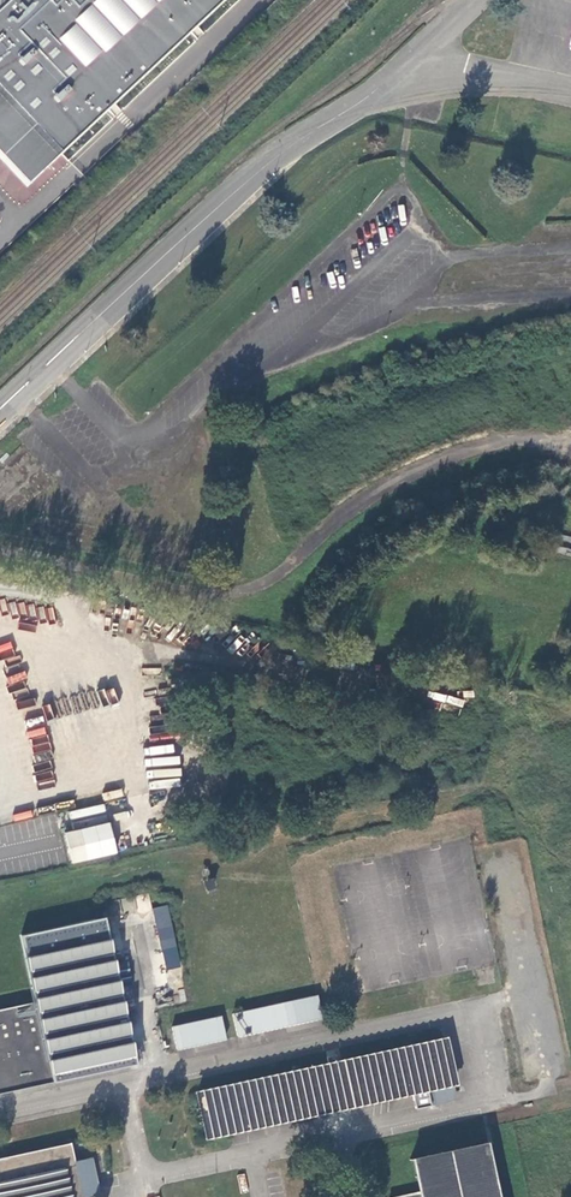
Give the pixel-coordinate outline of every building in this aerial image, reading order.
[(23,187),(41,171),(92,123),(108,107),(111,104),(113,102),(114,101),(130,86),(156,61),(185,35),(192,27),(195,25),(196,23),(201,19),(221,0),(0,0),(0,163),(23,187)] [(558,536),(555,554),(570,557),(570,538),(558,536)] [(114,688),(101,690),(104,704),(117,702),(114,688)] [(461,699),(474,696),(473,689),(460,692),(461,699)] [(107,821),(92,830),(77,832),(62,835),(69,849),(74,862),(98,857),(117,852),(107,821)] [(154,907),(164,970),(179,967),(169,905),(154,907)] [(21,935),(35,1002),(34,1002),(35,1006),(0,1014),(0,1094),(136,1064),(104,917),(21,935)] [(321,1018),(316,995),(232,1014),(237,1037),(321,1018)] [(220,1016),(171,1027),(176,1050),(225,1039),(220,1016)] [(415,1115),(430,1112),(427,1096),(433,1094),(436,1107),(453,1103),(450,1089),(453,1089),(441,1031),(197,1085),(210,1144),(412,1099),(415,1115)] [(427,1096),(430,1112),(437,1111),(436,1107),(433,1094),(427,1096)] [(99,1195),(92,1159),(75,1162),(71,1144),(0,1160),(0,1196),(91,1196),(99,1195)] [(484,1144),(414,1159),(421,1191),(399,1196),(497,1196),(494,1186),(484,1144)]
